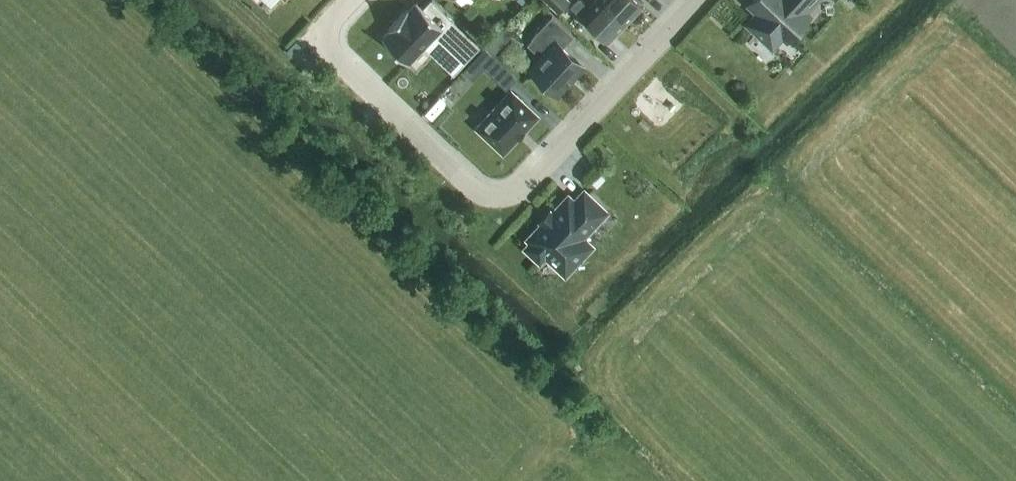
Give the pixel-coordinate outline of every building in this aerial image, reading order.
[(431,0),(430,0),(422,8),(416,2),(409,10),(407,9),(388,29),(390,31),(382,39),(408,63),(434,36),(464,64),(480,46),(431,0)] [(568,0),(544,0),(558,12),(569,0),(568,0)] [(600,0),(595,0),(588,7),(581,0),(577,0),(570,7),(608,42),(625,24),(600,0)] [(625,24),(643,5),(638,0),(600,0),(625,24)] [(814,0),(753,0),(749,4),(758,12),(747,24),(771,46),(772,44),(769,41),(778,31),(786,38),(808,15),(804,11),(814,0)] [(573,36),(552,16),(531,38),(546,53),(531,69),(537,75),(535,77),(549,90),(550,88),(557,93),(566,84),(567,86),(576,77),(574,75),(582,66),(562,48),(573,36)] [(464,67),(475,77),(485,66),(507,86),(519,74),(496,52),(515,32),(506,23),(464,67)] [(510,93),(478,128),(503,151),(515,137),(516,136),(522,130),(523,129),(535,116),(510,93)] [(529,250),(537,258),(542,258),(545,254),(565,273),(591,246),(581,237),(605,212),(584,192),(574,202),(568,197),(551,215),(549,212),(541,220),(544,223),(529,239),(532,242),(529,245),(529,250)]
